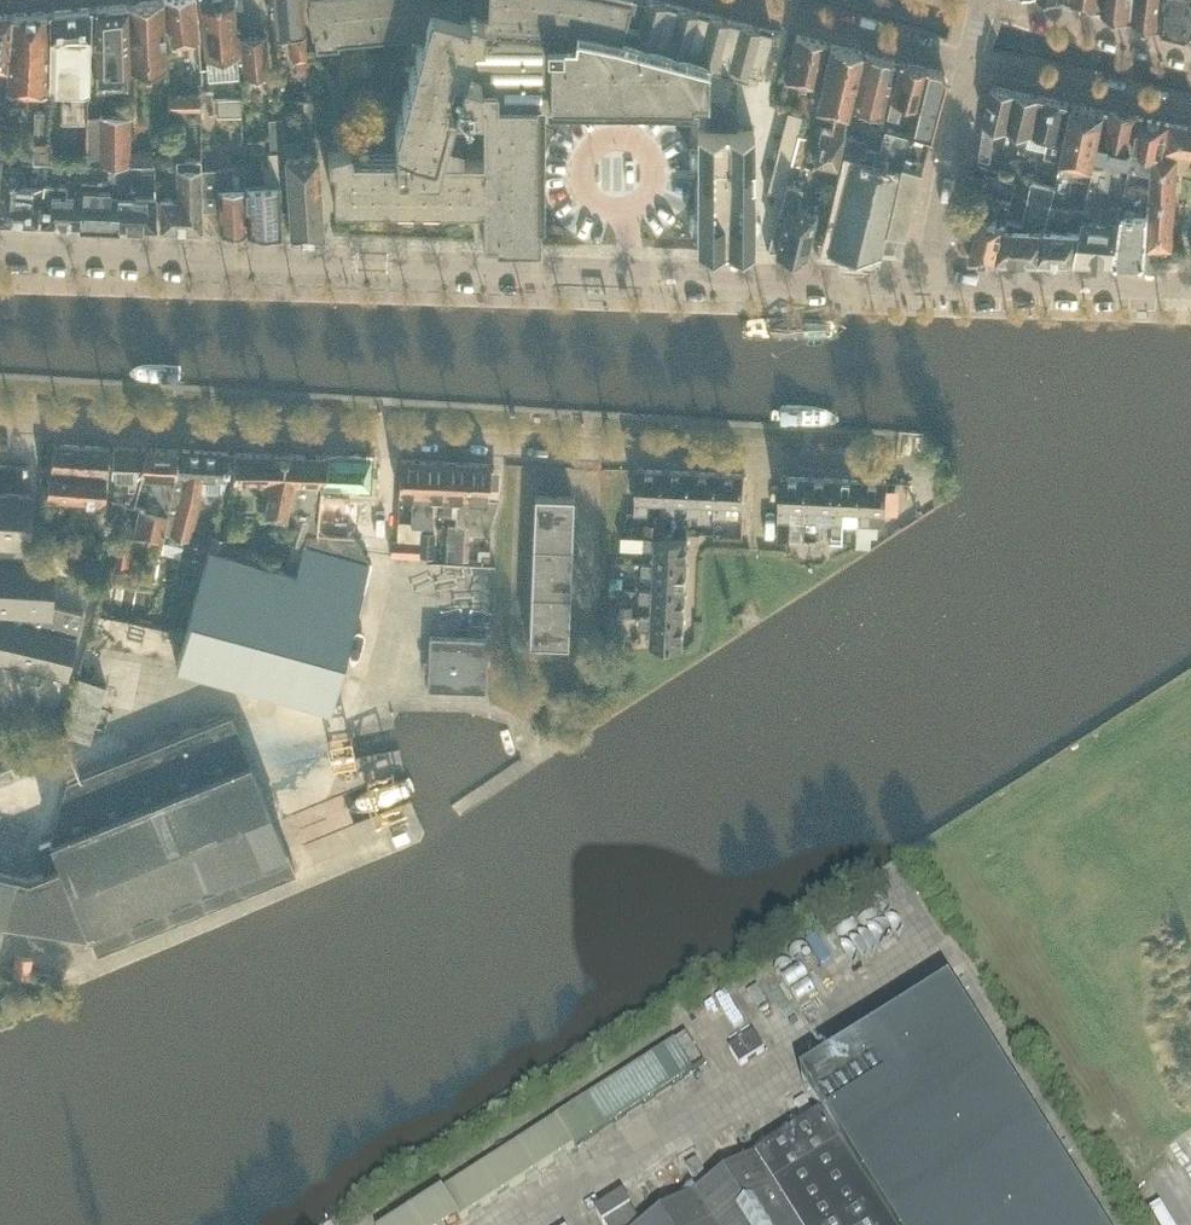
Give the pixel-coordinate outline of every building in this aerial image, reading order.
[(163,0),(147,0),(127,2),(129,70),(165,68),(163,0)] [(194,0),(163,0),(164,26),(168,26),(170,42),(197,40),(194,0)] [(234,0),(200,0),(207,59),(238,56),(234,0)] [(274,33),(287,31),(291,61),(292,61),(294,61),(306,59),(307,59),(308,59),(305,34),(304,29),(301,0),(270,0),(274,33)] [(310,27),(313,27),(314,40),(336,38),(336,35),(411,28),(422,31),(393,137),(394,137),(394,153),(351,153),(349,143),(327,149),(327,163),(327,173),(333,172),(333,200),(465,201),(465,204),(481,204),(481,237),(494,237),(494,241),(528,241),(538,241),(539,101),(599,101),(613,101),(663,101),(691,102),(691,96),(704,96),(704,127),(696,127),(696,143),(696,160),(696,162),(696,178),(696,209),(696,226),(696,247),(752,247),(752,226),(752,209),(752,127),(736,127),(736,73),(747,76),(747,68),(760,72),(771,29),(661,0),(644,0),(643,3),(630,0),(308,0),(310,27)] [(1069,1),(1100,10),(1101,0),(1069,0),(1069,1)] [(1106,12),(1130,18),(1132,0),(1107,0),(1106,12)] [(1130,18),(1163,27),(1164,4),(1163,4),(1164,0),(1132,0),(1130,18)] [(1190,35),(1190,0),(1164,0),(1163,4),(1164,4),(1163,27),(1190,35)] [(107,4),(94,6),(96,62),(96,86),(126,85),(126,61),(129,61),(126,2),(107,5),(107,4)] [(51,11),(50,91),(61,92),(61,115),(88,115),(90,6),(51,11)] [(46,91),(46,11),(12,13),(6,88),(46,91)] [(11,13),(0,13),(0,77),(6,78),(11,13)] [(784,79),(814,87),(826,41),(796,34),(784,79)] [(239,37),(243,74),(268,72),(265,36),(239,37)] [(845,112),(860,50),(830,42),(814,106),(835,110),(845,112)] [(863,109),(859,125),(856,136),(842,133),(839,148),(862,153),(869,122),(877,123),(880,113),(893,58),(865,51),(852,107),(863,109)] [(917,104),(926,66),(899,60),(890,97),(891,98),(886,115),(897,117),(901,100),(917,104)] [(906,133),(907,134),(900,161),(920,166),(928,136),(929,136),(945,77),(941,70),(927,67),(912,131),(911,131),(907,130),(906,133)] [(320,92),(319,82),(312,83),(313,93),(320,92)] [(984,123),(982,138),(980,158),(990,160),(993,139),(995,125),(1007,127),(1015,94),(992,89),(984,123)] [(211,90),(199,91),(200,99),(211,98),(211,90)] [(199,108),(199,93),(167,94),(167,107),(199,108)] [(811,97),(799,94),(795,111),(807,114),(811,97)] [(1039,99),(1015,94),(1007,127),(1020,130),(1017,142),(1028,145),(1031,133),(1039,99)] [(303,119),(314,117),(312,98),(301,99),(303,119)] [(238,114),(238,99),(216,99),(217,114),(238,114)] [(1039,99),(1031,133),(1049,137),(1044,156),(1061,160),(1064,144),(1059,143),(1069,106),(1040,99),(1039,99)] [(1062,159),(1056,183),(1055,189),(1069,193),(1073,174),(1090,178),(1093,166),(1094,166),(1105,114),(1072,107),(1062,159)] [(33,118),(33,142),(45,142),(45,111),(33,110),(33,118)] [(191,121),(199,122),(199,110),(186,110),(185,115),(191,115),(191,121)] [(766,191),(781,195),(785,180),(786,174),(790,159),(797,134),(802,114),(787,110),(766,191)] [(835,164),(846,113),(835,110),(831,128),(821,126),(813,159),(835,164)] [(1109,115),(1105,114),(1094,166),(1093,166),(1090,178),(1083,216),(1099,219),(1122,222),(1127,186),(1139,116),(1110,110),(1109,115)] [(879,147),(874,146),(879,126),(882,113),(880,113),(877,123),(869,122),(862,153),(839,148),(836,160),(844,162),(824,249),(842,250),(842,251),(862,252),(862,250),(878,251),(879,253),(895,253),(897,250),(902,232),(883,226),(900,161),(907,134),(906,133),(884,127),(879,147)] [(129,116),(88,115),(87,163),(98,164),(106,164),(115,164),(118,164),(128,164),(128,149),(129,116)] [(267,117),(269,146),(283,145),(281,116),(267,117)] [(1151,169),(1152,154),(1162,155),(1162,154),(1170,123),(1140,116),(1131,166),(1151,169)] [(1170,122),(1166,151),(1190,156),(1190,126),(1170,122)] [(797,134),(790,159),(800,161),(807,136),(797,134)] [(31,142),(30,160),(50,161),(51,161),(52,143),(45,142),(33,142),(31,142)] [(128,149),(128,164),(133,164),(152,165),(152,150),(128,149)] [(201,229),(200,208),(200,171),(199,167),(199,158),(185,158),(184,149),(167,150),(167,167),(177,167),(178,199),(159,198),(160,227),(201,229)] [(245,186),(246,231),(280,232),(279,185),(276,151),(267,151),(268,166),(263,166),(264,185),(245,186)] [(284,154),(290,233),(323,234),(321,197),(319,198),(316,152),(284,154)] [(1178,156),(1162,155),(1152,154),(1149,201),(1175,202),(1178,156)] [(1013,157),(1010,172),(1021,174),(1024,159),(1013,157)] [(790,159),(786,174),(794,176),(797,164),(800,165),(800,161),(790,159)] [(36,222),(39,176),(42,176),(43,162),(21,161),(21,167),(0,166),(0,220),(36,222)] [(920,166),(900,161),(883,226),(902,232),(920,166)] [(106,180),(81,179),(79,224),(117,225),(117,195),(116,195),(117,184),(114,184),(115,174),(115,164),(106,164),(106,180)] [(243,169),(219,170),(200,171),(200,208),(218,207),(219,230),(246,231),(243,169)] [(41,222),(79,224),(81,179),(81,178),(65,177),(65,183),(44,182),(41,222)] [(1053,203),(1055,189),(1056,183),(1033,178),(1025,222),(1008,219),(998,256),(1039,257),(1053,203)] [(785,180),(781,195),(767,249),(775,250),(806,250),(816,211),(795,206),(801,184),(785,180)] [(117,225),(155,227),(154,197),(154,186),(133,185),(133,190),(122,189),(123,184),(117,184),(116,195),(117,195),(117,225)] [(1145,260),(1146,249),(1148,214),(1134,213),(1136,187),(1127,186),(1122,222),(1115,259),(1145,260)] [(981,215),(970,255),(997,256),(1008,218),(1012,200),(981,194),(976,214),(981,215)] [(1148,214),(1146,249),(1172,248),(1175,202),(1149,201),(1148,214)] [(1071,207),(1053,203),(1039,257),(1073,258),(1079,229),(1066,228),(1071,207)] [(1120,222),(1099,219),(1083,216),(1074,258),(1114,259),(1120,222)] [(879,351),(880,318),(737,314),(736,347),(879,351)] [(50,470),(77,472),(79,444),(54,442),(50,470)] [(107,474),(108,446),(79,444),(77,472),(107,474)] [(137,474),(139,470),(146,447),(113,446),(112,473),(112,478),(127,479),(127,491),(111,491),(111,499),(129,501),(130,497),(133,496),(137,474)] [(177,448),(146,447),(139,470),(141,470),(139,484),(148,485),(144,509),(167,513),(175,472),(176,472),(177,448)] [(227,452),(177,448),(176,472),(175,472),(167,513),(164,530),(166,531),(189,537),(205,476),(226,477),(227,452)] [(234,452),(233,477),(262,479),(269,479),(267,491),(263,511),(284,515),(296,517),(289,541),(291,541),(302,544),(305,535),(305,534),(309,519),(313,520),(316,481),(319,481),(329,455),(289,454),(234,452)] [(315,520),(314,535),(356,537),(358,486),(368,487),(369,457),(329,455),(319,481),(315,520)] [(419,525),(422,459),(400,458),(398,493),(414,494),(414,501),(411,501),(410,525),(419,525)] [(444,460),(422,459),(419,525),(421,525),(428,526),(429,502),(426,502),(426,495),(443,496),(444,460)] [(464,519),(466,461),(444,460),(443,496),(442,514),(452,514),(452,496),(458,496),(458,503),(455,503),(454,525),(446,524),(445,558),(462,559),(464,525),(464,519)] [(467,559),(468,532),(489,532),(498,497),(488,497),(489,462),(466,461),(464,519),(464,525),(462,559),(467,559)] [(663,501),(665,469),(638,469),(636,511),(648,512),(648,500),(662,501),(663,501)] [(691,471),(665,469),(663,501),(662,501),(661,512),(674,513),(675,502),(689,502),(690,502),(691,471)] [(46,498),(75,500),(77,472),(50,470),(46,498)] [(688,514),(701,514),(702,503),(716,504),(718,472),(691,471),(690,502),(689,502),(688,514)] [(105,502),(107,474),(77,472),(75,500),(105,502)] [(745,473),(718,472),(716,504),(715,516),(727,517),(727,504),(743,505),(745,473)] [(792,508),(805,508),(806,508),(808,477),(780,475),(777,539),(790,539),(792,508)] [(834,478),(808,477),(806,508),(805,508),(804,540),(830,542),(832,509),(833,510),(834,478)] [(844,521),(844,510),(859,511),(860,479),(834,478),(833,510),(832,509),(830,542),(842,542),(844,521)] [(860,479),(859,511),(858,522),(857,546),(870,546),(871,534),(878,535),(878,525),(885,525),(886,512),(888,481),(860,479)] [(64,675),(73,638),(75,638),(82,611),(50,603),(53,564),(25,562),(26,545),(27,546),(31,494),(0,492),(0,658),(64,675)] [(529,627),(528,643),(567,644),(567,627),(572,496),(534,495),(529,627)] [(121,527),(121,528),(125,528),(130,506),(128,506),(125,505),(125,502),(111,501),(111,502),(109,515),(122,517),(121,527)] [(167,513),(144,509),(138,507),(133,535),(161,540),(164,530),(167,513)] [(662,524),(644,523),(643,535),(661,536),(662,524)] [(421,530),(421,525),(419,525),(410,525),(396,525),(396,540),(397,540),(418,542),(420,542),(421,530)] [(420,542),(418,542),(418,556),(420,556),(420,555),(434,555),(436,530),(421,530),(420,542)] [(176,663),(176,664),(330,707),(335,688),(351,627),(369,562),(356,537),(314,535),(305,535),(302,544),(295,572),(283,569),(223,552),(228,537),(211,532),(207,548),(186,627),(176,663)] [(654,565),(687,566),(688,539),(644,537),(622,535),(621,548),(655,549),(654,564),(654,565)] [(119,539),(115,562),(127,565),(132,541),(119,539)] [(392,555),(418,556),(418,542),(397,540),(396,540),(393,541),(392,555)] [(74,550),(71,563),(94,568),(97,554),(74,550)] [(685,593),(687,566),(654,565),(654,564),(643,563),(642,575),(654,576),(653,591),(685,593)] [(684,619),(685,598),(685,593),(653,591),(642,590),(641,602),(652,602),(652,617),(652,618),(684,619)] [(618,615),(633,615),(633,605),(618,604),(618,615)] [(105,639),(110,618),(95,613),(90,632),(93,636),(105,639)] [(606,616),(606,628),(623,629),(623,616),(606,616)] [(682,647),(684,619),(652,618),(652,617),(640,616),(640,628),(651,628),(650,645),(682,647)] [(427,688),(442,689),(484,691),(487,638),(429,635),(429,643),(427,688)] [(88,739),(106,684),(77,675),(60,730),(88,739)] [(56,731),(62,710),(49,707),(44,727),(56,731)] [(2,917),(87,931),(97,953),(295,874),(285,851),(230,715),(66,781),(51,840),(38,845),(36,852),(44,872),(29,878),(13,874),(13,873),(0,870),(0,923),(2,917)] [(28,979),(32,958),(15,955),(12,977),(28,979)] [(951,990),(802,1084),(822,1116),(757,1157),(758,1158),(650,1224),(1099,1224),(951,990)] [(765,1050),(754,1034),(748,1024),(727,1038),(733,1047),(730,1049),(740,1066),(765,1050)] [(557,1120),(400,1220),(393,1224),(454,1224),(519,1183),(574,1147),(575,1148),(705,1064),(687,1036),(557,1120)] [(629,1209),(631,1208),(624,1198),(596,1215),(602,1224),(603,1224),(604,1224),(605,1224),(639,1224),(629,1209)]
